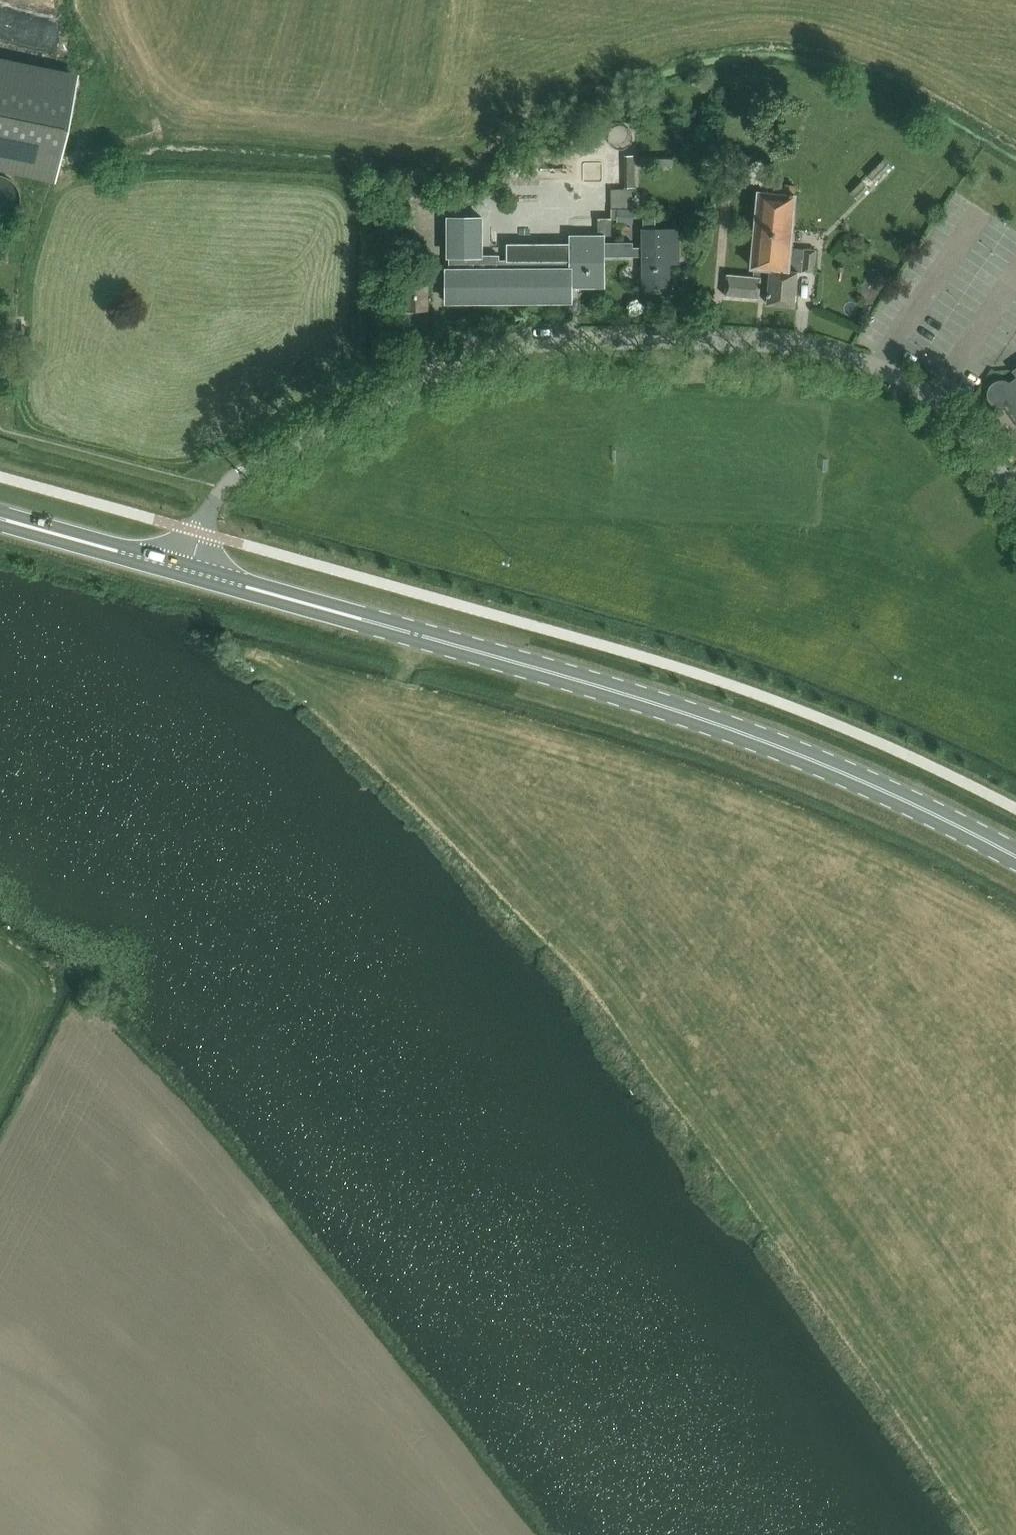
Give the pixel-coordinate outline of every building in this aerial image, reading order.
[(27,69),(0,63),(0,165),(53,176),(74,78),(27,69)] [(607,180),(623,180),(622,138),(605,139),(607,180)] [(885,157),(849,188),(857,197),(893,166),(885,157)] [(636,158),(625,158),(625,187),(635,187),(634,166),(673,166),(673,158),(636,158)] [(611,210),(616,210),(616,223),(634,224),(634,210),(632,210),(632,190),(625,190),(611,189),(611,210)] [(727,274),(725,295),(759,298),(759,295),(767,295),(766,303),(795,306),(798,271),(814,273),(816,250),(791,248),(796,194),(758,191),(751,267),(754,268),(753,277),(727,274)] [(507,244),(507,260),(499,260),(499,255),(481,255),(481,217),(449,218),(449,268),(446,268),(446,301),(571,301),(571,286),(604,286),(604,256),(604,243),(603,243),(603,236),(612,236),(612,218),(598,218),(598,236),(570,236),(570,244),(507,244)] [(615,243),(604,243),(604,256),(643,256),(643,285),(672,285),(672,262),(677,262),(677,230),(643,230),(643,247),(632,248),(632,243),(615,243)] [(403,246),(421,246),(421,235),(403,235),(403,246)] [(403,310),(427,310),(427,279),(403,279),(403,310)] [(989,392),(1005,407),(1013,418),(1015,416),(1015,377),(1008,382),(989,392)]
